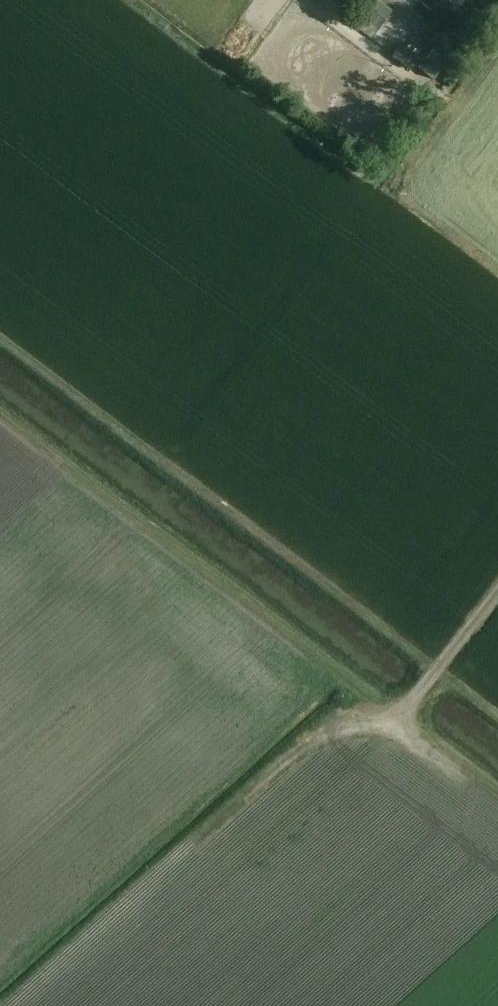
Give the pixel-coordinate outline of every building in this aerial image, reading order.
[(362,18),(355,28),(372,39),(391,11),(376,0),(370,0),(359,15),(362,18)] [(388,25),(380,40),(389,45),(398,30),(388,25)] [(393,55),(413,70),(422,58),(402,43),(393,55)]
